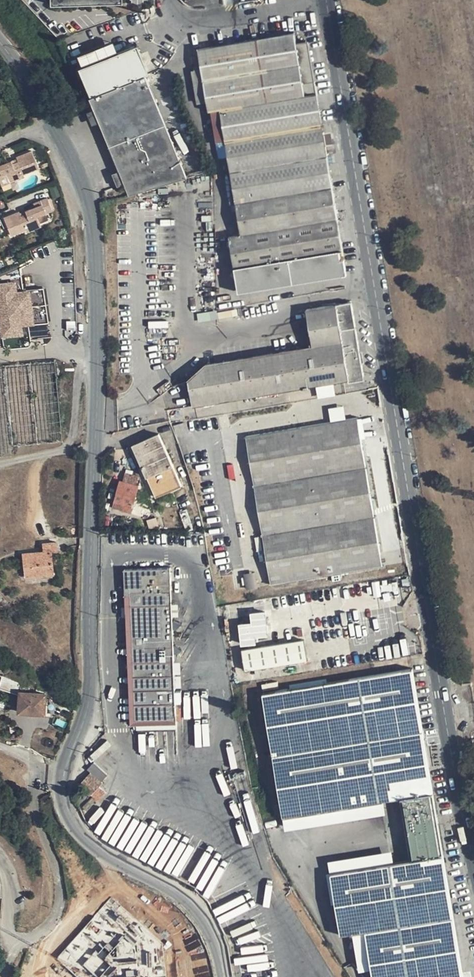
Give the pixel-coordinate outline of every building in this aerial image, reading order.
[(295,34),(199,50),(209,112),(212,112),(217,142),(226,141),(241,235),(229,237),(239,292),(347,275),(344,260),(341,260),(339,252),(343,251),(308,43),(297,45),(295,34)] [(150,73),(139,44),(79,68),(91,95),(150,73)] [(89,99),(128,195),(186,177),(145,76),(89,99)] [(17,159),(18,162),(13,164),(11,161),(1,165),(0,163),(0,178),(7,175),(10,182),(24,177),(23,174),(39,168),(32,151),(16,157),(17,159)] [(7,175),(0,178),(0,182),(1,186),(10,182),(7,175)] [(36,207),(26,211),(28,214),(21,216),(20,214),(20,213),(5,219),(12,236),(27,230),(28,232),(42,226),(38,216),(53,210),(48,198),(34,204),(36,207)] [(0,281),(0,340),(26,337),(25,327),(48,324),(45,290),(19,292),(17,278),(0,281)] [(186,380),(191,406),(349,380),(349,378),(364,376),(352,303),(307,311),(313,346),(204,364),(186,380)] [(357,417),(245,436),(270,585),(383,566),(357,417)] [(134,445),(157,497),(181,485),(159,434),(134,445)] [(136,485),(138,477),(126,473),(124,481),(121,480),(113,507),(131,513),(139,485),(136,485)] [(42,543),(42,551),(22,553),(25,578),(54,575),(52,552),(57,552),(56,542),(42,543)] [(170,568),(148,569),(124,570),(125,592),(131,592),(137,718),(176,716),(170,568)] [(246,573),(248,587),(259,585),(257,571),(246,573)] [(394,589),(381,591),(384,607),(396,605),(394,589)] [(253,622),(240,623),(243,644),(256,642),(255,635),(268,634),(266,611),(252,612),(253,622)] [(306,641),(294,642),(297,662),(309,660),(306,641)] [(294,642),(243,650),(246,670),(297,662),(294,642)] [(384,801),(402,799),(411,859),(394,862),(331,873),(341,935),(354,933),(366,931),(372,969),(373,976),(463,976),(413,669),(263,694),(284,818),(384,801)] [(20,697),(19,713),(44,714),(46,694),(21,692),(23,683),(0,676),(0,690),(20,697)] [(91,772),(86,777),(97,788),(99,786),(103,782),(102,781),(107,775),(94,763),(88,769),(91,772)] [(80,784),(90,794),(92,795),(97,788),(86,777),(80,784)] [(105,791),(99,786),(97,788),(92,795),(94,797),(98,793),(102,791),(105,791)] [(106,792),(105,791),(102,791),(98,793),(94,797),(98,801),(106,792)] [(386,813),(384,801),(284,818),(285,829),(386,813)] [(329,861),(331,873),(394,862),(392,850),(329,861)] [(166,909),(165,904),(161,905),(153,907),(150,900),(109,913),(130,976),(202,976),(183,925),(177,910),(170,912),(167,913),(166,909)] [(360,971),(372,969),(366,931),(354,933),(360,971)]
